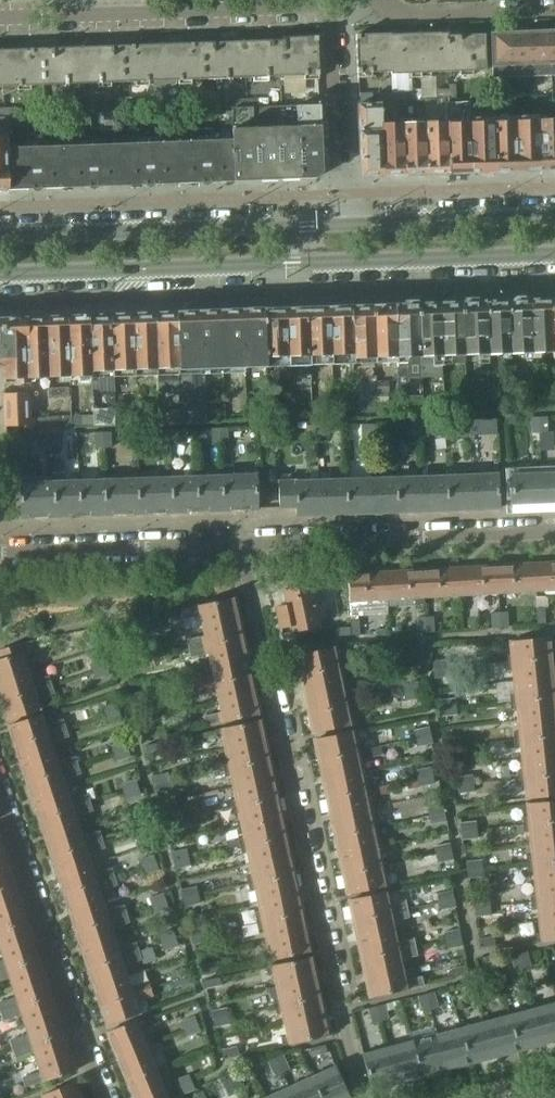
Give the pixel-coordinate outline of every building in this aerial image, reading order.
[(549,30),(530,31),(531,76),(551,76),(549,30)] [(530,31),(510,32),(512,77),(531,76),(530,31)] [(460,32),(446,33),(448,73),(484,72),(483,35),(460,36),(460,32)] [(492,78),(512,77),(510,32),(490,33),(492,78)] [(446,33),(418,34),(420,74),(448,73),(446,33)] [(356,35),(357,77),(390,76),(389,75),(388,34),(356,35)] [(389,35),(388,34),(389,75),(420,74),(418,34),(389,35)] [(242,41),(216,42),(216,37),(202,38),(204,79),(244,78),(242,41)] [(269,40),(242,41),(244,78),(285,76),(284,38),(284,37),(269,37),(269,40)] [(317,37),(284,38),(285,76),(318,75),(317,37)] [(189,44),(162,44),(164,80),(204,79),(202,38),(188,38),(189,44)] [(135,40),(123,41),(124,82),(164,80),(162,44),(136,45),(135,40)] [(108,47),(82,48),(84,83),(124,82),(123,41),(108,41),(108,47)] [(55,43),(42,44),(44,85),(84,83),(82,48),(55,49),(55,43)] [(28,49),(2,50),(3,86),(44,85),(42,44),(28,44),(28,49)] [(435,90),(435,77),(421,78),(421,90),(435,90)] [(449,99),(449,89),(436,89),(437,99),(449,99)] [(405,91),(390,92),(390,100),(398,100),(406,100),(405,91)] [(219,92),(208,93),(208,107),(220,106),(219,92)] [(390,100),(390,92),(378,92),(378,101),(384,101),(390,100)] [(371,93),(359,93),(360,102),(372,102),(371,93)] [(541,97),(542,108),(554,107),(554,96),(541,97)] [(319,106),(319,97),(305,98),(305,106),(319,106)] [(258,99),(245,100),(245,109),(253,109),(259,109),(258,99)] [(231,100),(232,109),(245,109),(245,100),(231,100)] [(390,100),(384,101),(385,117),(398,116),(398,100),(390,100)] [(493,172),(491,121),(490,100),(470,100),(471,118),(470,118),(471,172),(493,172)] [(178,102),(165,103),(165,112),(175,112),(178,111),(178,102)] [(469,118),(469,108),(469,102),(445,103),(445,109),(445,116),(445,122),(445,123),(447,173),(471,172),(470,118),(469,118)] [(165,112),(165,103),(151,103),(152,113),(165,112)] [(383,176),(381,124),(381,114),(381,103),(358,104),(360,170),(367,176),(383,176)] [(85,115),(85,106),(71,106),(71,115),(85,115)] [(98,114),(98,106),(85,106),(85,115),(98,114)] [(319,106),(305,106),(295,107),(296,127),(320,126),(319,106)] [(298,179),(296,127),(295,107),(274,108),(276,180),(298,179)] [(259,109),(253,109),(255,180),(276,180),(274,108),(259,109)] [(17,109),(4,109),(4,118),(6,118),(18,117),(17,109)] [(255,180),(253,109),(245,109),(232,109),(231,110),(232,140),(234,181),(255,180)] [(195,111),(178,111),(175,112),(175,120),(175,121),(195,121),(195,111)] [(537,119),(539,170),(540,170),(554,169),(554,115),(551,115),(552,118),(537,119)] [(506,121),(491,121),(493,172),(496,174),(503,174),(506,171),(516,171),(515,116),(506,116),(506,121)] [(524,116),(515,116),(516,171),(528,170),(531,173),(537,173),(540,170),(539,170),(537,119),(524,119),(524,116)] [(425,122),(403,123),(404,175),(426,174),(425,122)] [(447,173),(445,123),(445,122),(425,122),(426,174),(447,173)] [(403,123),(381,124),(383,176),(404,175),(403,123)] [(322,172),(320,126),(296,127),(298,179),(316,178),(322,172)] [(234,181),(232,140),(213,140),(212,129),(195,129),(176,130),(176,142),(178,183),(234,181)] [(66,187),(64,146),(46,146),(45,135),(26,136),(27,147),(7,148),(8,189),(66,187)] [(8,189),(7,148),(7,139),(0,139),(0,189),(8,189)] [(176,142),(120,144),(121,185),(178,183),(176,142)] [(120,144),(64,146),(66,187),(121,185),(120,144)] [(552,353),(550,300),(528,301),(530,354),(534,354),(552,353)] [(528,301),(507,302),(508,355),(530,354),(528,301)] [(487,355),(485,302),(462,303),(464,356),(475,356),(476,365),(487,365),(487,355)] [(507,302),(485,302),(487,355),(508,355),(507,302)] [(464,363),(464,356),(462,303),(440,304),(442,366),(450,366),(450,363),(464,363)] [(442,366),(440,304),(418,305),(421,377),(442,376),(442,366)] [(421,377),(418,305),(394,306),(396,363),(396,368),(397,393),(409,393),(409,378),(421,377)] [(394,306),(372,307),(374,364),(396,363),(394,306)] [(349,307),(328,308),(330,366),(351,365),(349,307)] [(374,364),(372,307),(349,307),(351,365),(353,365),(353,376),(375,376),(374,364)] [(328,308),(306,309),(308,366),(330,366),(328,308)] [(306,309),(285,310),(287,367),(308,366),(306,309)] [(285,310),(262,311),(264,368),(287,367),(285,310)] [(244,368),(242,311),(220,312),(222,374),(244,374),(244,368)] [(262,311),(242,311),(244,368),(264,368),(262,311)] [(220,312),(198,313),(200,375),(222,374),(220,312)] [(198,313),(177,314),(179,375),(181,423),(195,422),(201,422),(201,410),(200,375),(198,313)] [(155,314),(133,315),(135,377),(157,376),(155,314)] [(177,314),(155,314),(157,376),(179,375),(177,314)] [(133,315),(110,316),(112,377),(135,377),(133,315)] [(110,316),(88,317),(89,372),(89,376),(89,378),(99,378),(99,388),(112,387),(112,377),(110,316)] [(88,317),(66,318),(68,376),(89,376),(89,372),(88,317)] [(2,366),(2,383),(7,383),(7,386),(24,386),(24,382),(47,381),(47,377),(45,318),(22,319),(1,320),(0,321),(0,366),(2,366)] [(66,318),(45,318),(47,377),(68,376),(66,318)] [(552,366),(552,360),(552,353),(534,354),(534,366),(552,366)] [(68,387),(48,388),(48,397),(68,396),(68,387)] [(31,418),(30,400),(30,392),(25,393),(2,393),(4,425),(23,424),(24,427),(34,427),(33,418),(31,418)] [(553,394),(532,395),(533,409),(554,409),(553,394)] [(421,396),(398,397),(398,414),(422,414),(421,396)] [(374,401),(358,402),(359,413),(375,412),(374,401)] [(397,407),(377,408),(378,415),(398,414),(397,407)] [(114,408),(93,409),(94,425),(102,425),(114,425),(114,408)] [(266,420),(266,412),(265,408),(245,409),(246,420),(266,420)] [(539,427),(538,410),(530,411),(531,427),(539,427)] [(547,426),(546,410),(538,410),(539,427),(547,426)] [(282,419),(282,411),(266,412),(266,420),(282,419)] [(91,426),(90,415),(69,415),(69,416),(69,419),(69,426),(91,426)] [(69,426),(69,419),(69,416),(50,417),(50,427),(69,426)] [(477,416),(470,417),(470,433),(478,432),(477,416)] [(462,433),(470,433),(470,417),(462,417),(462,433)] [(427,418),(419,419),(420,435),(428,434),(427,418)] [(319,435),(327,435),(326,419),(318,420),(319,435)] [(412,435),(420,435),(419,419),(411,419),(412,435)] [(319,435),(318,420),(308,420),(309,436),(319,435)] [(361,437),(370,436),(369,420),(361,421),(361,437)] [(377,420),(369,420),(370,436),(377,436),(377,420)] [(161,424),(162,440),(170,439),(169,424),(161,424)] [(219,427),(211,428),(211,442),(219,442),(219,427)] [(227,427),(219,427),(219,442),(222,442),(227,441),(227,427)] [(6,432),(6,443),(21,443),(20,431),(6,432)] [(110,431),(102,432),(102,447),(110,447),(110,431)] [(102,432),(94,432),(94,448),(102,447),(102,432)] [(51,437),(43,438),(44,452),(52,452),(51,437)] [(59,437),(51,437),(52,452),(59,451),(59,437)] [(65,459),(53,460),(54,479),(66,478),(65,459)] [(499,509),(498,474),(497,474),(497,466),(492,467),(492,474),(472,475),(474,509),(499,509)] [(171,470),(171,477),(172,512),(197,511),(196,476),(175,477),(174,470),(171,470)] [(278,481),(279,508),(295,507),(296,516),(322,515),(321,480),(320,473),(317,473),(317,480),(296,481),(296,480),(278,481)] [(541,473),(510,474),(511,506),(541,505),(541,473)] [(541,473),(541,505),(554,504),(554,473),(541,473)] [(256,474),(223,475),(224,510),(257,509),(256,474)] [(223,475),(196,476),(197,511),(224,510),(223,475)] [(472,475),(447,476),(448,510),(474,509),(472,475)] [(422,476),(396,477),(397,512),(423,511),(422,476)] [(447,476),(422,476),(423,511),(448,510),(447,476)] [(171,477),(137,478),(139,513),(172,512),(171,477)] [(396,477),(372,478),(373,513),(397,512),(396,477)] [(137,478),(103,480),(104,514),(139,513),(137,478)] [(372,478),(346,479),(347,514),(373,513),(372,478)] [(346,479),(321,480),(322,515),(347,514),(346,479)] [(103,480),(78,481),(80,515),(104,514),(103,480)] [(78,481),(53,482),(55,516),(80,515),(78,481)] [(53,482),(19,483),(20,518),(55,516),(53,482)] [(534,565),(535,590),(554,589),(554,564),(534,565)] [(534,565),(496,567),(497,592),(535,590),(534,565)] [(496,567),(453,569),(454,594),(497,592),(496,567)] [(453,569),(422,571),(423,596),(454,594),(453,569)] [(422,571),(385,573),(386,598),(423,596),(422,571)] [(385,573),(352,575),(348,575),(349,600),(386,598),(385,573)] [(294,632),(318,627),(309,584),(285,589),(288,604),(276,607),(281,628),(292,625),(294,632)] [(399,598),(400,606),(424,605),(423,597),(399,598)] [(233,598),(180,609),(182,619),(200,615),(203,626),(237,618),(233,598)] [(536,610),(537,625),(545,625),(544,609),(536,610)] [(507,611),(499,612),(499,627),(508,627),(507,611)] [(491,612),(492,628),(499,627),(499,612),(491,612)] [(417,616),(418,631),(426,631),(424,615),(417,616)] [(433,615),(424,615),(426,631),(434,630),(433,615)] [(237,618),(203,626),(205,636),(187,640),(188,648),(241,637),(237,618)] [(333,628),(333,636),(359,635),(358,619),(350,619),(351,627),(333,628)] [(130,622),(114,626),(116,633),(132,630),(130,622)] [(101,639),(99,631),(84,635),(82,631),(77,632),(80,644),(86,643),(101,639)] [(241,637),(188,648),(190,657),(209,653),(211,664),(245,657),(241,637)] [(548,637),(509,641),(511,654),(505,655),(506,662),(550,658),(548,637)] [(393,654),(400,653),(416,649),(415,643),(393,644),(393,654)] [(28,672),(18,644),(0,650),(0,658),(0,659),(0,681),(28,672)] [(298,655),(302,674),(346,665),(344,658),(339,659),(336,646),(298,655)] [(419,665),(416,649),(400,653),(404,668),(419,665)] [(123,654),(125,662),(140,659),(138,650),(123,654)] [(92,662),(95,670),(110,665),(107,657),(92,662)] [(249,677),(245,657),(211,664),(213,675),(189,680),(190,689),(197,687),(198,687),(249,677)] [(550,658),(506,662),(507,670),(512,669),(514,681),(552,677),(550,658)] [(140,659),(125,662),(126,669),(142,666),(140,659)] [(448,660),(432,662),(433,670),(448,668),(448,660)] [(110,665),(95,670),(97,677),(112,672),(110,665)] [(346,665),(302,674),(306,693),(344,685),(342,674),(347,673),(346,665)] [(448,668),(433,670),(434,677),(449,676),(448,668)] [(0,681),(0,700),(1,701),(51,685),(48,676),(31,682),(28,672),(0,681)] [(253,695),(249,677),(198,687),(197,687),(198,696),(217,692),(219,703),(253,695)] [(552,677),(514,681),(515,693),(509,693),(510,702),(554,697),(552,677)] [(402,685),(403,693),(419,690),(417,682),(402,685)] [(51,685),(1,701),(7,720),(40,709),(36,698),(54,693),(51,685)] [(344,685),(306,693),(310,713),(354,704),(352,695),(347,697),(344,685)] [(419,690),(403,693),(405,701),(420,697),(419,690)] [(147,691),(132,694),(134,702),(149,699),(147,691)] [(253,695),(219,703),(221,713),(203,717),(205,726),(257,714),(253,695)] [(510,702),(511,709),(516,708),(517,720),(554,716),(554,701),(554,697),(510,702)] [(439,700),(440,708),(456,707),(455,698),(439,700)] [(134,702),(136,710),(151,706),(149,699),(134,702)] [(104,708),(107,715),(122,709),(119,703),(104,708)] [(354,704),(310,713),(314,732),(353,724),(350,712),(356,711),(354,704)] [(456,707),(440,708),(441,716),(457,714),(456,707)] [(122,709),(107,715),(109,723),(124,718),(122,709)] [(8,725),(15,744),(65,728),(63,719),(45,725),(41,714),(8,725)] [(517,720),(519,732),(513,732),(514,740),(554,736),(554,716),(517,720)] [(223,737),(225,749),(263,740),(259,720),(215,730),(217,738),(223,737)] [(413,731),(415,738),(431,735),(429,727),(413,731)] [(65,728),(15,744),(21,764),(54,753),(50,742),(68,736),(65,728)] [(143,739),(158,735),(157,728),(141,731),(143,739)] [(354,730),(316,739),(320,759),(364,749),(362,741),(356,743),(354,730)] [(431,735),(415,738),(417,746),(432,743),(431,735)] [(514,740),(515,748),(520,747),(522,759),(554,756),(554,736),(514,740)] [(461,737),(445,738),(446,747),(462,745),(461,737)] [(114,745),(116,753),(131,748),(129,740),(114,745)] [(263,740),(225,749),(228,760),(222,761),(224,769),(267,760),(263,740)] [(146,753),(162,750),(160,742),(144,745),(146,753)] [(462,745),(446,747),(447,754),(463,753),(462,745)] [(131,748),(116,753),(119,760),(134,755),(131,748)] [(364,749),(320,759),(324,779),(362,771),(360,758),(365,757),(364,749)] [(54,753),(21,764),(27,782),(78,766),(75,757),(57,762),(54,753)] [(522,759),(523,771),(517,771),(518,779),(554,775),(554,756),(522,759)] [(267,760),(224,769),(225,777),(231,775),(234,788),(271,779),(267,760)] [(78,766),(27,782),(33,801),(66,790),(63,779),(80,773),(78,766)] [(415,770),(417,778),(432,775),(431,767),(415,770)] [(362,771),(324,779),(328,797),(372,788),(370,780),(365,781),(362,771)] [(153,776),(154,784),(170,781),(168,773),(153,776)] [(432,775),(417,778),(418,786),(434,783),(432,775)] [(518,779),(519,787),(524,786),(526,798),(554,795),(554,775),(518,779)] [(123,782),(126,791),(141,786),(138,777),(123,782)] [(271,779),(234,788),(236,798),(230,799),(232,808),(275,798),(271,779)] [(170,781),(154,784),(156,792),(171,789),(170,781)] [(141,786),(126,791),(128,797),(143,792),(141,786)] [(372,788),(328,797),(332,816),(370,808),(368,796),(374,795),(372,788)] [(66,790),(33,801),(39,820),(90,803),(87,794),(69,799),(66,790)] [(275,798),(232,808),(233,815),(239,814),(242,826),(280,817),(275,798)] [(523,825),(554,822),(554,800),(526,803),(528,816),(522,817),(523,825)] [(90,803),(39,820),(45,838),(78,827),(75,816),(92,811),(90,803)] [(427,808),(429,816),(444,812),(443,805),(427,808)] [(370,808),(332,816),(336,835),(380,826),(378,818),(373,819),(370,808)] [(178,811),(163,815),(164,822),(180,819),(178,811)] [(444,812),(429,816),(430,823),(446,820),(444,812)] [(128,822),(130,830),(146,825),(143,817),(128,822)] [(280,817),(242,826),(244,836),(238,838),(240,846),(284,836),(280,817)] [(180,819),(164,822),(166,830),(182,827),(180,819)] [(460,823),(461,831),(476,830),(476,822),(460,823)] [(523,825),(523,832),(529,832),(531,844),(554,841),(554,822),(523,825)] [(146,825),(130,830),(133,837),(148,832),(146,825)] [(380,826),(336,835),(341,855),(379,847),(376,834),(382,833),(380,826)] [(78,827),(45,838),(51,856),(102,839),(99,831),(81,837),(78,827)] [(476,830),(461,831),(462,839),(477,837),(476,830)] [(284,836),(240,846),(241,853),(247,852),(250,864),(288,855),(284,836)] [(102,839),(51,856),(57,875),(90,864),(87,854),(105,848),(102,839)] [(531,844),(532,855),(526,855),(527,863),(554,860),(554,841),(531,844)] [(434,846),(436,855),(451,851),(450,843),(434,846)] [(0,847),(0,868),(9,865),(2,846),(0,847)] [(379,847),(341,855),(345,874),(388,865),(387,856),(381,858),(379,847)] [(171,853),(173,861),(188,857),(187,849),(171,853)] [(451,851),(436,855),(437,862),(453,859),(451,851)] [(143,859),(146,867),(161,862),(158,854),(143,859)] [(288,855),(250,864),(252,875),(246,876),(248,884),(292,875),(288,855)] [(188,857),(173,861),(174,868),(190,865),(188,857)] [(466,862),(467,869),(483,868),(482,860),(466,862)] [(527,863),(528,871),(533,871),(534,882),(554,880),(554,860),(527,863)] [(161,862),(146,867),(148,874),(163,869),(161,862)] [(90,864),(57,875),(63,894),(114,877),(111,868),(94,874),(90,864)] [(0,868),(0,889),(15,884),(9,865),(0,868)] [(388,865),(345,874),(349,893),(387,885),(384,873),(390,872),(388,865)] [(483,868),(467,869),(468,877),(484,876),(483,868)] [(292,875),(248,884),(250,891),(256,890),(258,902),(296,894),(292,875)] [(114,877),(63,894),(69,912),(103,901),(99,891),(117,885),(114,877)] [(534,882),(536,894),(530,894),(531,903),(554,900),(554,880),(534,882)] [(0,889),(0,909),(21,902),(15,884),(0,889)] [(196,887),(181,890),(183,898),(198,895),(196,887)] [(437,894),(438,902),(454,899),(452,890),(437,894)] [(153,896),(156,905),(171,899),(168,891),(153,896)] [(384,892),(350,900),(354,919),(407,909),(405,900),(387,903),(384,892)] [(296,894),(258,902),(261,913),(255,914),(256,923),(300,913),(296,894)] [(198,895),(183,898),(184,906),(200,902),(198,895)] [(171,899),(156,905),(158,911),(173,907),(171,899)] [(454,899),(438,902),(440,910),(456,906),(454,899)] [(473,900),(474,908),(490,907),(489,899),(473,900)] [(531,903),(532,910),(537,909),(539,921),(554,920),(554,900),(531,903)] [(103,901),(69,912),(76,931),(126,914),(123,905),(106,911),(103,901)] [(0,909),(0,930),(27,921),(21,902),(0,909)] [(490,907),(474,908),(475,916),(491,914),(490,907)] [(407,909),(354,919),(358,938),(393,931),(390,921),(409,917),(407,909)] [(300,913),(256,923),(258,930),(264,928),(267,940),(304,932),(300,913)] [(126,914),(76,931),(82,950),(115,939),(111,928),(129,922),(126,914)] [(539,921),(540,932),(534,933),(535,942),(554,940),(554,920),(539,921)] [(0,930),(0,951),(33,940),(27,921),(0,930)] [(206,925),(191,928),(192,936),(208,933),(206,925)] [(444,932),(445,941),(461,937),(459,929),(444,932)] [(162,934),(165,943),(180,938),(177,930),(162,934)] [(393,931),(358,938),(363,958),(415,947),(413,938),(395,942),(393,931)] [(304,932),(267,940),(269,951),(263,952),(265,961),(308,952),(304,932)] [(208,933),(192,936),(194,944),(209,940),(208,933)] [(461,937),(445,941),(447,948),(462,945),(461,937)] [(494,937),(478,939),(479,947),(495,945),(494,937)] [(180,938),(165,943),(167,950),(182,945),(180,938)] [(115,939),(82,950),(88,969),(139,952),(136,943),(118,948),(115,939)] [(0,951),(0,952),(3,960),(0,961),(0,971),(39,958),(33,940),(0,951)] [(415,947),(363,958),(367,977),(401,970),(399,959),(417,955),(415,947)] [(526,951),(519,953),(523,968),(530,966),(526,951)] [(139,952),(88,969),(94,986),(127,975),(123,965),(141,959),(139,952)] [(515,971),(523,968),(519,953),(511,955),(515,971)] [(491,955),(484,957),(488,972),(496,970),(491,955)] [(0,971),(0,979),(8,977),(12,988),(45,976),(39,958),(0,971)] [(274,974),(276,986),(314,977),(310,958),(266,967),(268,976),(274,974)] [(200,965),(202,973),(218,970),(216,962),(200,965)] [(175,979),(190,974),(187,966),(172,971),(175,979)] [(452,977),(467,974),(466,966),(450,969),(452,977)] [(401,970),(367,977),(371,997),(423,986),(421,976),(403,980),(401,970)] [(127,975),(94,986),(100,1005),(150,989),(151,988),(148,980),(130,985),(127,975)] [(12,988),(15,997),(0,1002),(0,1011),(0,1012),(51,996),(45,976),(12,988)] [(204,980),(205,988),(221,985),(219,977),(204,980)] [(314,977),(276,986),(279,997),(273,998),(275,1007),(318,997),(314,977)] [(477,998),(473,982),(465,985),(470,1000),(477,998)] [(150,989),(100,1005),(106,1024),(139,1013),(135,1002),(152,996),(150,989)] [(433,992),(425,994),(430,1009),(437,1007),(433,992)] [(425,994),(418,996),(422,1011),(430,1009),(425,994)] [(51,996),(0,1012),(3,1020),(20,1014),(24,1025),(57,1014),(51,996)] [(318,997),(275,1007),(276,1014),(282,1013),(285,1026),(323,1017),(318,997)] [(534,1008),(543,1042),(554,1039),(554,1003),(534,1008)] [(384,1004),(376,1006),(381,1021),(388,1019),(384,1004)] [(376,1006),(368,1008),(373,1023),(381,1021),(376,1006)] [(211,1012),(213,1020),(228,1017),(226,1008),(211,1012)] [(534,1008),(509,1015),(518,1049),(543,1042),(534,1008)] [(57,1014),(24,1025),(27,1034),(10,1040),(12,1049),(63,1032),(57,1014)] [(509,1015),(484,1022),(493,1055),(518,1049),(509,1015)] [(228,1017),(213,1020),(214,1027),(230,1024),(228,1017)] [(323,1017),(285,1026),(287,1036),(281,1037),(283,1045),(327,1036),(323,1017)] [(107,1032),(117,1057),(145,1045),(135,1020),(107,1032)] [(484,1022),(460,1028),(470,1062),(493,1055),(484,1022)] [(433,1036),(412,1041),(421,1075),(445,1068),(436,1035),(434,1028),(431,1029),(433,1036)] [(460,1028),(436,1035),(445,1068),(470,1062),(460,1028)] [(63,1032),(12,1049),(15,1057),(33,1051),(36,1062),(69,1051),(63,1032)] [(412,1041),(388,1048),(397,1081),(421,1075),(412,1041)] [(327,1052),(325,1044),(309,1048),(311,1056),(327,1052)] [(145,1045),(117,1057),(127,1080),(155,1069),(145,1045)] [(221,1050),(223,1058),(238,1055),(237,1047),(221,1050)] [(362,1055),(371,1088),(397,1081),(388,1048),(362,1055)] [(69,1051),(36,1062),(39,1072),(22,1078),(25,1087),(75,1070),(69,1051)] [(282,1054),(274,1058),(281,1072),(288,1069),(282,1054)] [(281,1072),(274,1058),(267,1061),(274,1075),(281,1072)] [(311,1077),(320,1097),(349,1097),(335,1066),(311,1077)] [(127,1080),(134,1097),(155,1097),(165,1094),(155,1069),(127,1080)] [(176,1080),(179,1088),(194,1082),(190,1073),(176,1080)] [(236,1075),(228,1079),(235,1093),(243,1089),(236,1075)] [(288,1087),(293,1097),(320,1097),(311,1077),(288,1087)] [(235,1093),(228,1079),(221,1082),(228,1096),(235,1093)] [(41,1095),(42,1097),(80,1097),(73,1082),(41,1095)] [(194,1082),(179,1088),(182,1094),(196,1088),(194,1082)] [(265,1097),(293,1097),(288,1087),(265,1097)]
